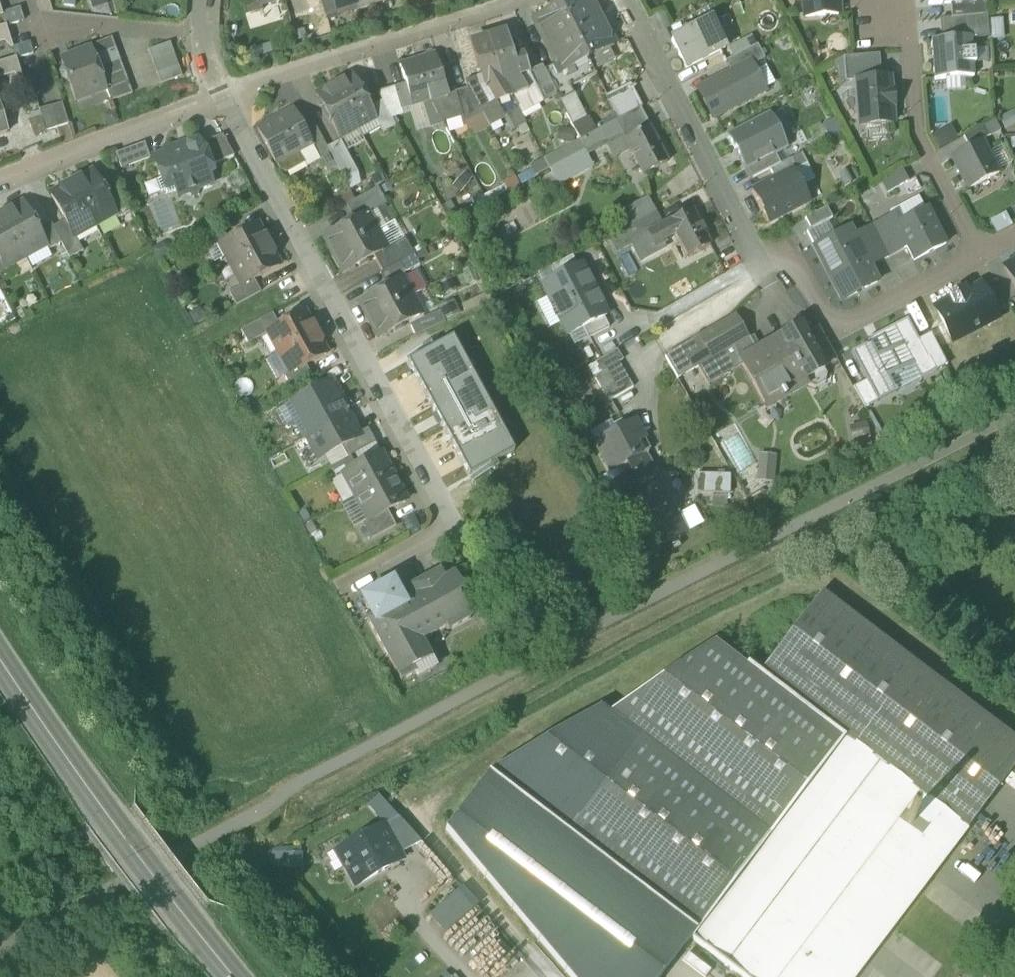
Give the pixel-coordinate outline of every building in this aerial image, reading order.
[(250,15),(263,11),(261,5),(260,5),(258,0),(246,0),(250,15)] [(326,17),(337,14),(335,5),(333,0),(321,0),(326,17)] [(350,10),(384,0),(333,0),(335,5),(347,1),(350,10)] [(559,5),(587,59),(588,59),(610,48),(613,46),(590,0),(569,0),(559,5)] [(805,18),(839,16),(837,0),(804,0),(805,18)] [(337,14),(350,10),(347,1),(335,5),(337,14)] [(973,3),(950,5),(951,19),(981,17),(987,16),(985,1),(973,2),(973,3)] [(595,71),(588,59),(587,59),(559,5),(533,19),(557,64),(569,89),(571,88),(596,74),(595,71)] [(5,26),(5,27),(24,21),(20,7),(1,13),(5,26)] [(653,18),(659,33),(668,29),(661,14),(653,18)] [(951,19),(941,20),(942,40),(971,37),(970,38),(983,37),(981,17),(951,19)] [(1003,39),(1002,19),(988,20),(989,40),(1003,39)] [(671,40),(686,68),(725,48),(710,20),(671,40)] [(9,39),(5,27),(5,26),(0,28),(0,42),(9,39)] [(501,79),(511,97),(517,109),(520,113),(543,101),(530,74),(529,72),(523,54),(514,57),(506,32),(488,37),(501,79)] [(727,48),(732,58),(756,46),(751,36),(727,48)] [(483,86),(485,85),(501,79),(488,37),(470,43),(480,75),(483,86)] [(964,78),(973,77),(973,64),(975,64),(974,50),(972,50),(970,38),(971,37),(942,40),(931,40),(934,80),(945,79),(964,78)] [(90,46),(111,102),(133,94),(112,38),(90,46)] [(148,51),(160,85),(182,77),(170,43),(148,51)] [(725,62),(731,72),(750,62),(752,66),(762,61),(765,60),(757,45),(756,46),(732,58),(725,62)] [(588,59),(595,71),(616,60),(610,48),(588,59)] [(68,80),(76,100),(106,89),(91,50),(61,61),(64,68),(62,69),(60,73),(62,79),(67,81),(68,80)] [(417,59),(417,60),(430,101),(448,96),(435,54),(417,59)] [(844,65),(845,82),(856,81),(881,79),(879,55),(843,58),(844,65)] [(845,82),(843,58),(833,63),(834,70),(839,68),(840,82),(845,82)] [(20,72),(16,59),(0,64),(0,78),(20,72)] [(400,65),(405,83),(407,87),(413,106),(422,104),(430,101),(417,60),(400,65)] [(775,86),(762,61),(752,66),(765,91),(775,86)] [(697,90),(712,119),(765,91),(752,66),(750,62),(731,72),(697,90)] [(556,94),(560,103),(575,95),(571,88),(569,89),(557,64),(544,71),(556,94)] [(530,74),(543,101),(556,94),(544,71),(541,67),(529,72),(530,74)] [(482,114),(489,128),(505,120),(503,117),(496,105),(485,85),(483,86),(480,75),(477,76),(480,85),(490,104),(479,110),(482,114)] [(352,76),(334,86),(357,128),(375,118),(369,108),(365,100),(367,97),(362,89),(359,89),(352,76)] [(465,80),(468,90),(479,110),(490,104),(480,85),(477,76),(465,80)] [(859,119),(859,127),(865,126),(887,124),(893,124),(892,107),(894,107),(893,91),(891,91),(890,78),(881,79),(856,81),(857,95),(859,119)] [(964,78),(945,79),(946,92),(965,91),(964,78)] [(511,97),(501,79),(485,85),(496,105),(511,97)] [(416,132),(430,127),(422,104),(413,106),(400,110),(395,91),(407,87),(405,83),(377,92),(379,96),(382,101),(391,118),(410,113),(416,132)] [(607,97),(619,120),(640,110),(643,108),(631,84),(607,97)] [(339,137),(357,128),(334,86),(317,96),(323,108),(322,111),(326,119),(329,119),(339,137)] [(413,106),(407,87),(395,91),(400,110),(413,106)] [(482,114),(479,110),(468,90),(456,93),(463,118),(464,123),(482,114)] [(456,93),(448,96),(452,111),(447,114),(450,122),(463,118),(456,93)] [(575,95),(560,103),(572,125),(586,118),(575,95)] [(859,119),(857,95),(842,96),(842,105),(849,120),(859,119)] [(442,123),(444,126),(450,122),(447,114),(452,111),(448,96),(430,101),(442,123)] [(517,109),(511,97),(496,105),(503,117),(517,109)] [(0,99),(0,136),(6,134),(0,113),(9,110),(5,98),(0,99)] [(380,128),(383,133),(395,126),(391,118),(382,101),(369,108),(375,118),(380,128)] [(430,101),(422,104),(430,127),(442,123),(430,101)] [(51,107),(57,128),(69,125),(62,103),(51,107)] [(46,132),(57,128),(50,106),(39,110),(46,132)] [(519,113),(520,113),(517,109),(503,117),(505,120),(505,121),(519,113)] [(782,109),(769,115),(782,141),(795,135),(782,109)] [(280,170),(287,172),(304,163),(299,152),(312,145),(302,127),(293,110),(257,129),(276,164),(277,164),(280,170)] [(650,128),(640,110),(619,120),(616,122),(623,136),(626,141),(650,128)] [(999,119),(1006,130),(1014,125),(1014,111),(1014,110),(999,119)] [(519,113),(505,121),(511,132),(526,124),(519,113)] [(489,128),(482,114),(464,123),(472,137),(489,128)] [(737,150),(746,168),(774,153),(786,148),(782,141),(769,115),(727,137),(735,151),(737,150)] [(375,118),(357,128),(362,138),(380,128),(375,118)] [(572,125),(580,140),(596,132),(590,118),(586,118),(572,125)] [(841,131),(834,119),(821,126),(828,138),(841,131)] [(312,145),(319,159),(330,154),(313,122),(302,127),(312,145)] [(616,122),(601,129),(608,143),(623,136),(616,122)] [(889,141),(887,124),(865,126),(866,143),(889,141)] [(963,138),(969,148),(981,142),(990,137),(984,126),(963,138)] [(950,127),(931,137),(938,151),(958,140),(950,127)] [(357,128),(339,137),(340,141),(346,152),(365,142),(362,138),(357,128)] [(630,150),(644,176),(668,163),(650,128),(626,141),(630,150)] [(606,145),(608,143),(601,129),(596,132),(580,140),(580,141),(585,151),(563,163),(571,177),(588,168),(587,165),(596,160),(592,152),(606,145)] [(202,144),(210,166),(234,157),(222,136),(202,144)] [(626,141),(623,136),(608,143),(606,145),(613,158),(630,150),(626,141)] [(337,166),(345,180),(358,173),(346,152),(340,141),(327,148),(330,154),(337,166)] [(558,153),(563,163),(585,151),(580,141),(558,153)] [(193,194),(195,195),(197,189),(212,184),(208,174),(213,172),(210,166),(202,144),(199,145),(196,142),(174,150),(168,147),(166,153),(154,158),(162,180),(172,176),(176,186),(193,194)] [(951,158),(968,190),(998,174),(997,171),(987,153),(981,142),(969,148),(951,158)] [(116,155),(121,169),(149,158),(144,144),(116,155)] [(1004,144),(987,153),(997,171),(1013,163),(1004,144)] [(312,145),(299,152),(304,163),(307,167),(320,161),(319,159),(312,145)] [(737,150),(735,151),(733,152),(748,181),(752,179),(746,168),(737,150)] [(549,157),(555,167),(563,163),(558,153),(549,157)] [(774,153),(746,168),(752,179),(769,170),(780,164),(774,153)] [(769,170),(775,181),(793,171),(807,164),(801,153),(780,164),(769,170)] [(320,161),(326,172),(337,166),(330,154),(319,159),(320,161)] [(555,167),(549,157),(545,160),(550,170),(555,167)] [(304,163),(287,172),(293,184),(311,174),(307,167),(304,163)] [(563,163),(555,167),(550,170),(558,184),(571,177),(563,163)] [(816,180),(807,164),(793,171),(801,187),(816,180)] [(881,181),(888,193),(907,183),(901,170),(881,181)] [(768,222),(808,201),(801,187),(793,171),(775,181),(752,192),(768,222)] [(93,172),(72,184),(95,225),(115,214),(116,214),(106,197),(93,172)] [(247,185),(240,172),(231,176),(232,178),(227,181),(232,190),(237,188),(238,190),(247,185)] [(465,172),(452,187),(459,194),(473,179),(465,172)] [(358,173),(345,180),(351,191),(360,186),(358,173)] [(172,176),(162,180),(167,192),(175,189),(179,200),(193,194),(176,186),(172,176)] [(75,236),(95,225),(72,184),(51,195),(65,221),(74,237),(75,236)] [(346,206),(354,221),(366,215),(367,215),(386,205),(377,189),(346,206)] [(115,214),(118,219),(131,212),(118,190),(106,197),(116,214),(115,214)] [(892,217),(896,225),(927,209),(920,196),(889,212),(892,217)] [(616,216),(623,230),(656,213),(649,199),(616,216)] [(24,204),(3,215),(25,257),(46,246),(47,245),(38,229),(24,204)] [(805,220),(810,230),(827,222),(832,219),(826,208),(805,220)] [(906,248),(913,262),(946,245),(927,209),(896,225),(895,226),(906,248)] [(693,211),(669,223),(675,236),(686,258),(710,246),(693,211)] [(663,226),(656,213),(623,230),(629,243),(631,245),(647,237),(646,235),(663,226)] [(989,222),(996,234),(1012,226),(1005,213),(989,222)] [(25,257),(3,215),(0,217),(0,260),(5,268),(6,268),(25,257)] [(325,237),(334,255),(376,232),(367,215),(366,215),(354,221),(349,224),(346,222),(337,227),(337,230),(325,237)] [(892,217),(872,227),(853,237),(869,267),(887,258),(887,257),(906,248),(895,226),(896,225),(892,217)] [(65,221),(53,228),(61,244),(70,259),(83,252),(75,236),(74,237),(65,221)] [(395,222),(376,232),(385,249),(405,239),(395,222)] [(806,232),(814,247),(829,240),(837,242),(827,222),(810,230),(806,232)] [(48,251),(61,244),(53,228),(50,223),(38,229),(47,245),(46,246),(48,251)] [(663,243),(675,236),(669,223),(663,226),(646,235),(647,237),(651,247),(654,251),(664,246),(663,243)] [(220,245),(231,265),(268,245),(257,224),(245,231),(242,229),(235,233),(235,236),(228,240),(220,244),(220,245)] [(196,241),(203,254),(207,251),(216,247),(220,245),(220,244),(228,240),(221,228),(196,241)] [(612,236),(619,249),(629,243),(623,230),(612,236)] [(385,249),(376,232),(334,255),(344,273),(356,266),(359,268),(368,263),(368,260),(374,257),(386,250),(385,249)] [(846,299),(848,298),(877,283),(869,267),(853,237),(851,234),(837,242),(829,240),(814,247),(839,295),(840,297),(842,298),(844,298),(846,299)] [(635,255),(651,247),(647,237),(631,245),(635,255)] [(374,257),(382,272),(401,262),(414,255),(405,239),(385,249),(386,250),(374,257)] [(462,255),(453,239),(441,245),(450,261),(462,255)] [(169,241),(152,250),(158,262),(175,253),(169,241)] [(280,266),(268,245),(231,265),(243,286),(254,280),(280,266)] [(651,247),(635,255),(640,263),(666,249),(664,246),(654,251),(651,247)] [(223,259),(216,247),(207,251),(214,264),(223,259)] [(401,262),(407,272),(419,265),(414,255),(401,262)] [(556,277),(578,266),(572,256),(551,267),(556,277)] [(380,273),(386,284),(407,272),(401,262),(380,273)] [(1004,268),(1014,288),(1014,262),(1004,268)] [(607,315),(581,265),(578,266),(556,277),(543,284),(549,297),(563,323),(569,335),(582,328),(604,317),(607,315)] [(556,277),(551,267),(537,274),(543,284),(556,277)] [(417,271),(402,280),(411,297),(425,290),(427,289),(417,271)] [(229,293),(236,306),(261,293),(254,280),(243,286),(229,293)] [(360,302),(370,320),(411,297),(402,280),(384,289),(381,287),(372,292),(372,295),(360,302)] [(983,322),(995,315),(979,285),(964,293),(963,290),(949,297),(951,300),(935,308),(953,342),(985,325),(983,322)] [(411,297),(421,315),(434,308),(425,290),(411,297)] [(488,293),(461,305),(465,314),(492,301),(488,293)] [(421,315),(411,297),(370,320),(379,338),(391,331),(395,333),(403,329),(403,325),(421,315)] [(563,323),(549,297),(534,304),(548,330),(563,323)] [(440,312),(445,323),(461,315),(454,300),(438,308),(440,312)] [(268,333),(279,353),(316,333),(304,312),(279,326),(267,332),(268,333)] [(410,326),(415,337),(445,323),(440,312),(410,326)] [(241,331),(248,344),(268,333),(267,332),(279,326),(272,314),(241,331)] [(983,322),(985,325),(997,319),(995,315),(983,322)] [(664,356),(677,379),(697,367),(747,338),(734,316),(664,356)] [(604,317),(582,328),(588,339),(609,328),(604,317)] [(866,381),(877,403),(898,392),(892,380),(914,369),(920,380),(936,372),(920,340),(918,341),(907,319),(878,334),(880,338),(851,353),(866,381)] [(742,365),(764,404),(778,396),(780,401),(781,400),(782,400),(785,398),(807,386),(815,389),(825,383),(827,376),(823,370),(824,369),(823,368),(804,335),(799,326),(781,336),(781,337),(756,351),(748,337),(747,338),(697,367),(707,385),(742,365)] [(804,335),(823,368),(837,360),(818,327),(804,335)] [(588,339),(582,328),(569,335),(574,345),(588,339)] [(327,354),(316,333),(279,353),(290,374),(306,366),(327,354)] [(920,340),(936,372),(947,366),(931,334),(920,340)] [(452,338),(407,362),(469,476),(514,452),(452,338)] [(595,377),(609,402),(633,388),(619,363),(622,361),(616,351),(598,361),(604,372),(595,377)] [(290,374),(279,353),(265,361),(276,382),(284,377),(290,374)] [(284,377),(291,390),(312,378),(306,366),(290,374),(284,377)] [(914,369),(892,380),(898,392),(920,380),(914,369)] [(853,388),(865,409),(877,403),(866,381),(853,388)] [(330,383),(277,412),(284,426),(296,428),(300,428),(306,439),(348,416),(330,383)] [(766,408),(780,401),(778,396),(764,404),(766,408)] [(348,416),(306,439),(317,459),(317,460),(341,447),(359,437),(358,434),(348,416)] [(589,432),(595,443),(626,427),(622,420),(613,425),(611,420),(589,432)] [(611,472),(617,469),(642,455),(651,450),(635,422),(626,427),(595,443),(611,472)] [(871,446),(867,422),(848,426),(852,450),(871,446)] [(731,459),(748,451),(735,424),(717,433),(731,459)] [(342,449),(347,458),(375,443),(368,429),(358,434),(359,437),(341,447),(342,449)] [(305,465),(317,459),(306,439),(294,445),(305,465)] [(375,443),(351,456),(357,467),(381,454),(375,443)] [(347,458),(342,449),(325,459),(330,468),(347,458)] [(343,476),(355,497),(393,476),(381,454),(357,467),(343,475),(343,476)] [(776,456),(759,454),(757,482),(774,483),(776,456)] [(675,516),(642,455),(617,469),(622,478),(611,485),(648,554),(685,534),(675,516)] [(330,468),(336,480),(343,476),(343,475),(357,467),(351,456),(330,468)] [(697,494),(729,495),(729,476),(697,475),(697,494)] [(342,504),(355,497),(343,476),(336,480),(331,482),(342,504)] [(407,500),(393,476),(355,497),(367,520),(368,522),(387,511),(407,500)] [(355,497),(342,504),(341,504),(353,528),(362,523),(367,520),(355,497)] [(675,516),(685,534),(703,524),(694,506),(675,516)] [(362,523),(371,540),(396,527),(387,511),(368,522),(367,520),(362,523)] [(410,536),(421,530),(413,515),(402,521),(410,536)] [(367,620),(401,681),(415,673),(412,668),(432,658),(422,640),(446,627),(448,631),(470,619),(458,595),(464,592),(455,574),(441,582),(438,575),(412,589),(415,594),(401,602),(391,584),(363,599),(373,616),(367,620)] [(760,672),(846,737),(845,738),(846,738),(967,830),(1014,767),(1014,740),(821,592),(760,672)] [(609,713),(642,737),(569,833),(697,930),(846,738),(845,738),(846,737),(760,672),(759,673),(747,664),(746,666),(715,642),(609,713)] [(412,668),(415,673),(418,678),(437,668),(432,658),(412,668)] [(691,939),(697,930),(569,833),(642,737),(609,713),(601,707),(490,772),(445,830),(571,976),(661,976),(691,939)] [(846,738),(697,930),(691,939),(742,976),(856,976),(967,830),(846,738)] [(367,807),(384,826),(398,818),(379,796),(367,807)] [(384,826),(400,855),(420,843),(398,818),(384,826)] [(336,852),(356,887),(403,860),(400,855),(384,826),(336,852)] [(302,852),(285,853),(285,870),(303,869),(302,852)] [(477,907),(461,889),(429,917),(445,935),(477,907)]
